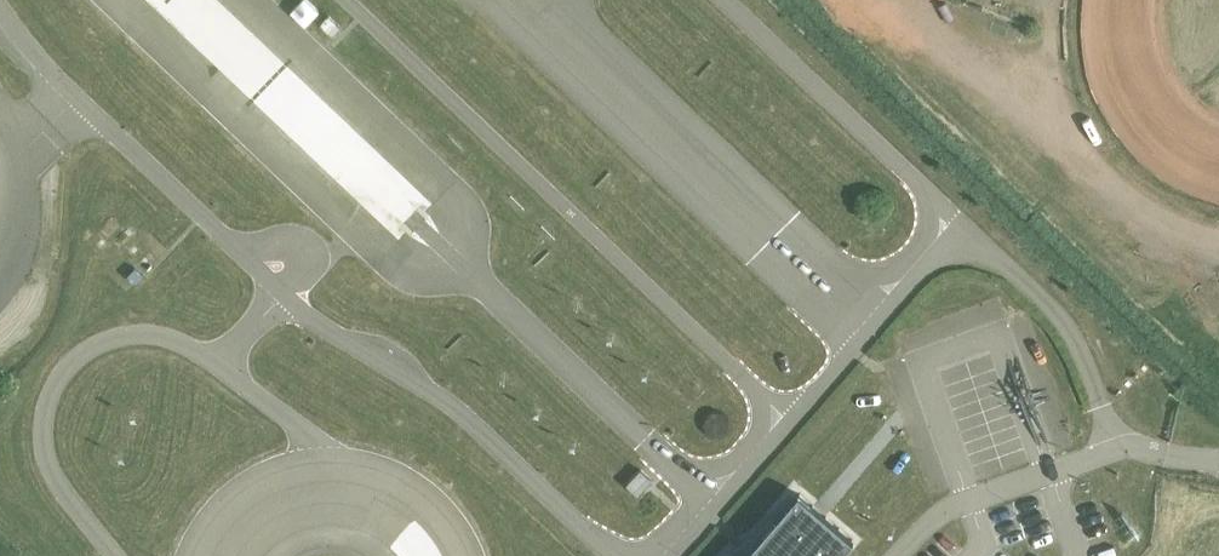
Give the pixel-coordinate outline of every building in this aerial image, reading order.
[(631,467),(618,481),(632,493),(644,480),(631,467)] [(744,555),(840,555),(854,540),(800,493),(744,555)]
